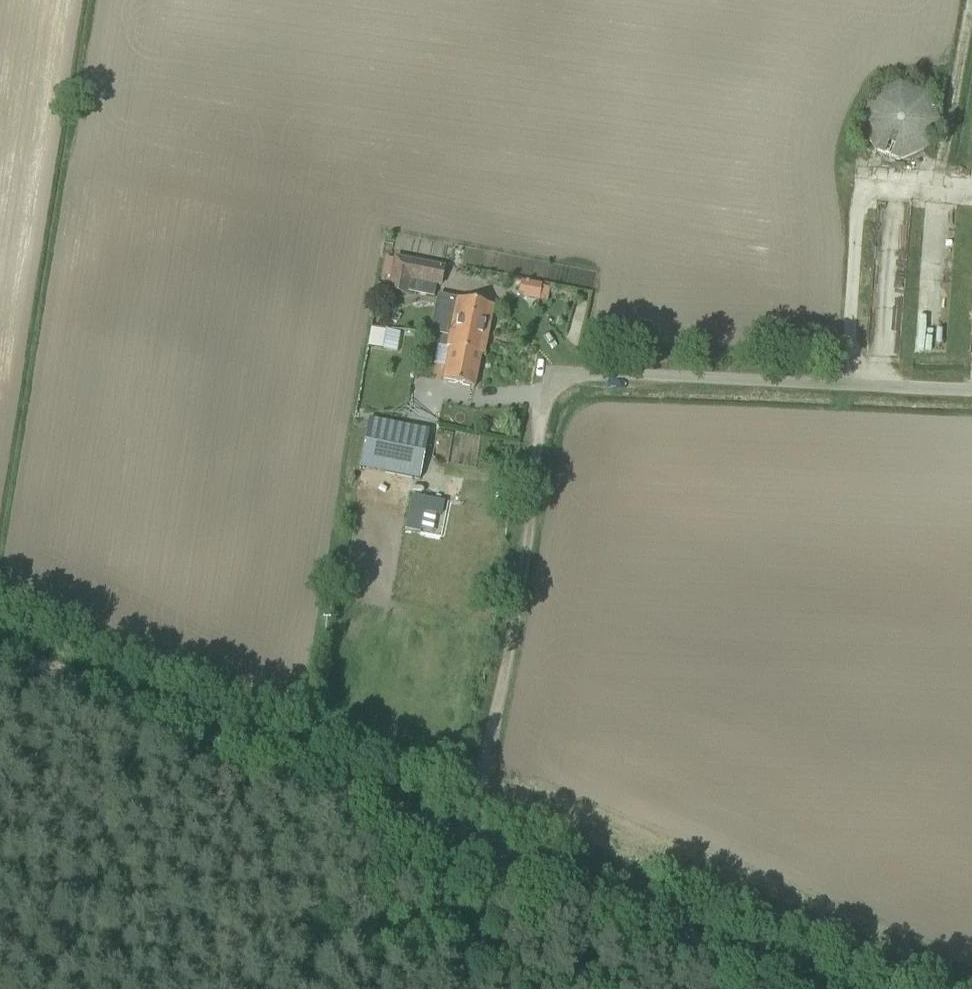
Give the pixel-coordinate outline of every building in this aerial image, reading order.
[(897,85),(872,96),(861,124),(872,152),(900,163),(928,151),(938,122),(926,95),(897,85)] [(386,257),(382,275),(389,276),(392,259),(386,257)] [(408,279),(439,285),(443,268),(393,258),(392,259),(389,276),(386,292),(405,295),(408,279)] [(521,281),(518,294),(522,295),(522,298),(538,301),(541,287),(541,285),(521,281)] [(439,300),(432,334),(440,335),(465,340),(465,338),(486,342),(493,307),(446,297),(445,301),(439,300)] [(382,350),(385,330),(371,328),(367,347),(382,350)] [(483,355),(486,342),(465,338),(465,340),(440,335),(438,346),(446,348),(439,381),(474,388),(481,355),(483,355)] [(368,420),(359,469),(420,480),(429,432),(368,420)] [(411,496),(405,531),(420,534),(424,512),(442,515),(444,502),(411,496)]
